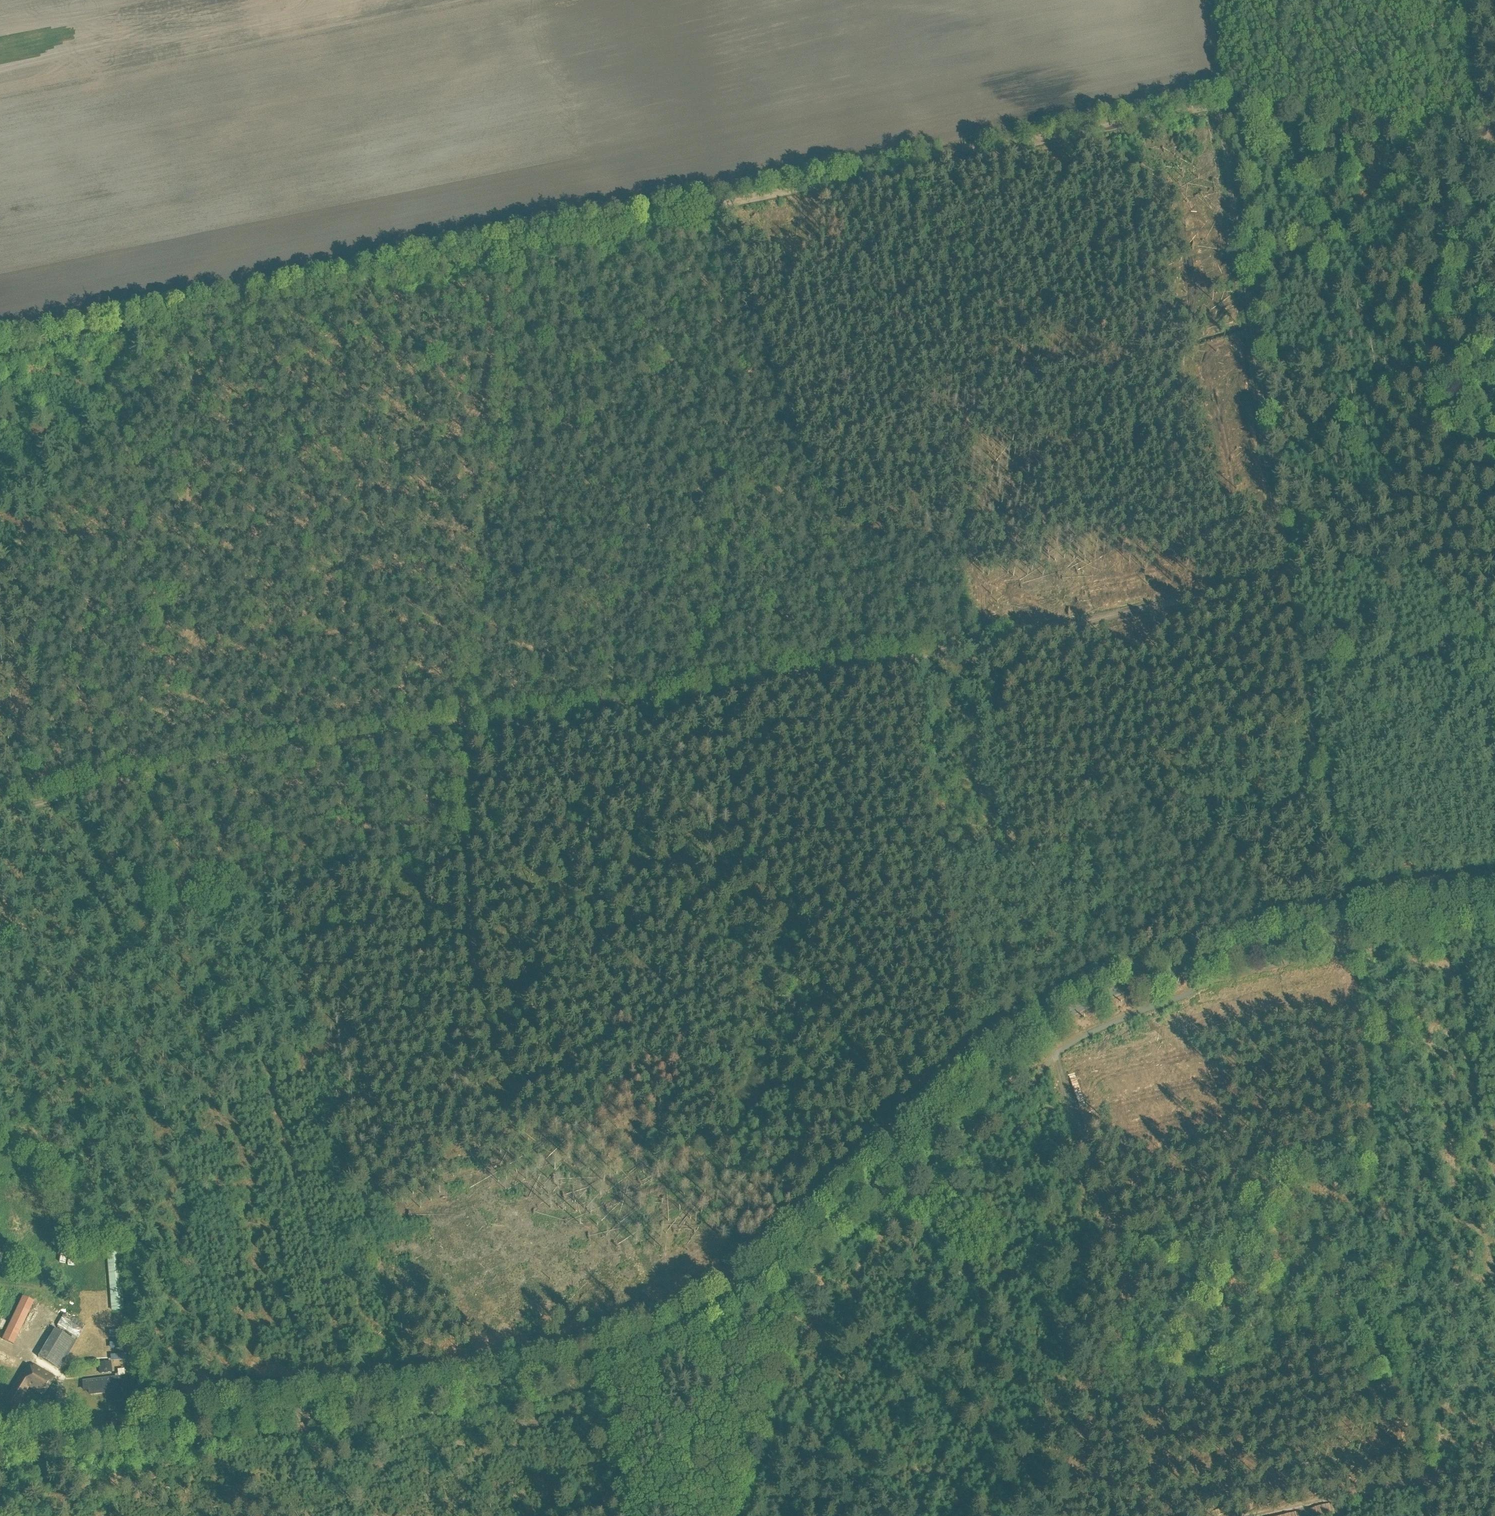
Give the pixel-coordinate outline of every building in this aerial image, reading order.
[(120,1251),(108,1252),(112,1311),(125,1310),(120,1251)] [(16,1310),(2,1340),(13,1345),(34,1303),(22,1297),(16,1310)] [(53,1330),(37,1358),(58,1370),(74,1342),(53,1330)] [(99,1364),(100,1374),(113,1372),(112,1362),(99,1364)] [(30,1365),(26,1373),(22,1371),(5,1400),(16,1407),(27,1388),(42,1397),(53,1379),(30,1365)] [(126,1376),(100,1380),(82,1383),(83,1393),(88,1392),(88,1398),(113,1394),(114,1403),(125,1402),(124,1389),(128,1388),(126,1376)]
